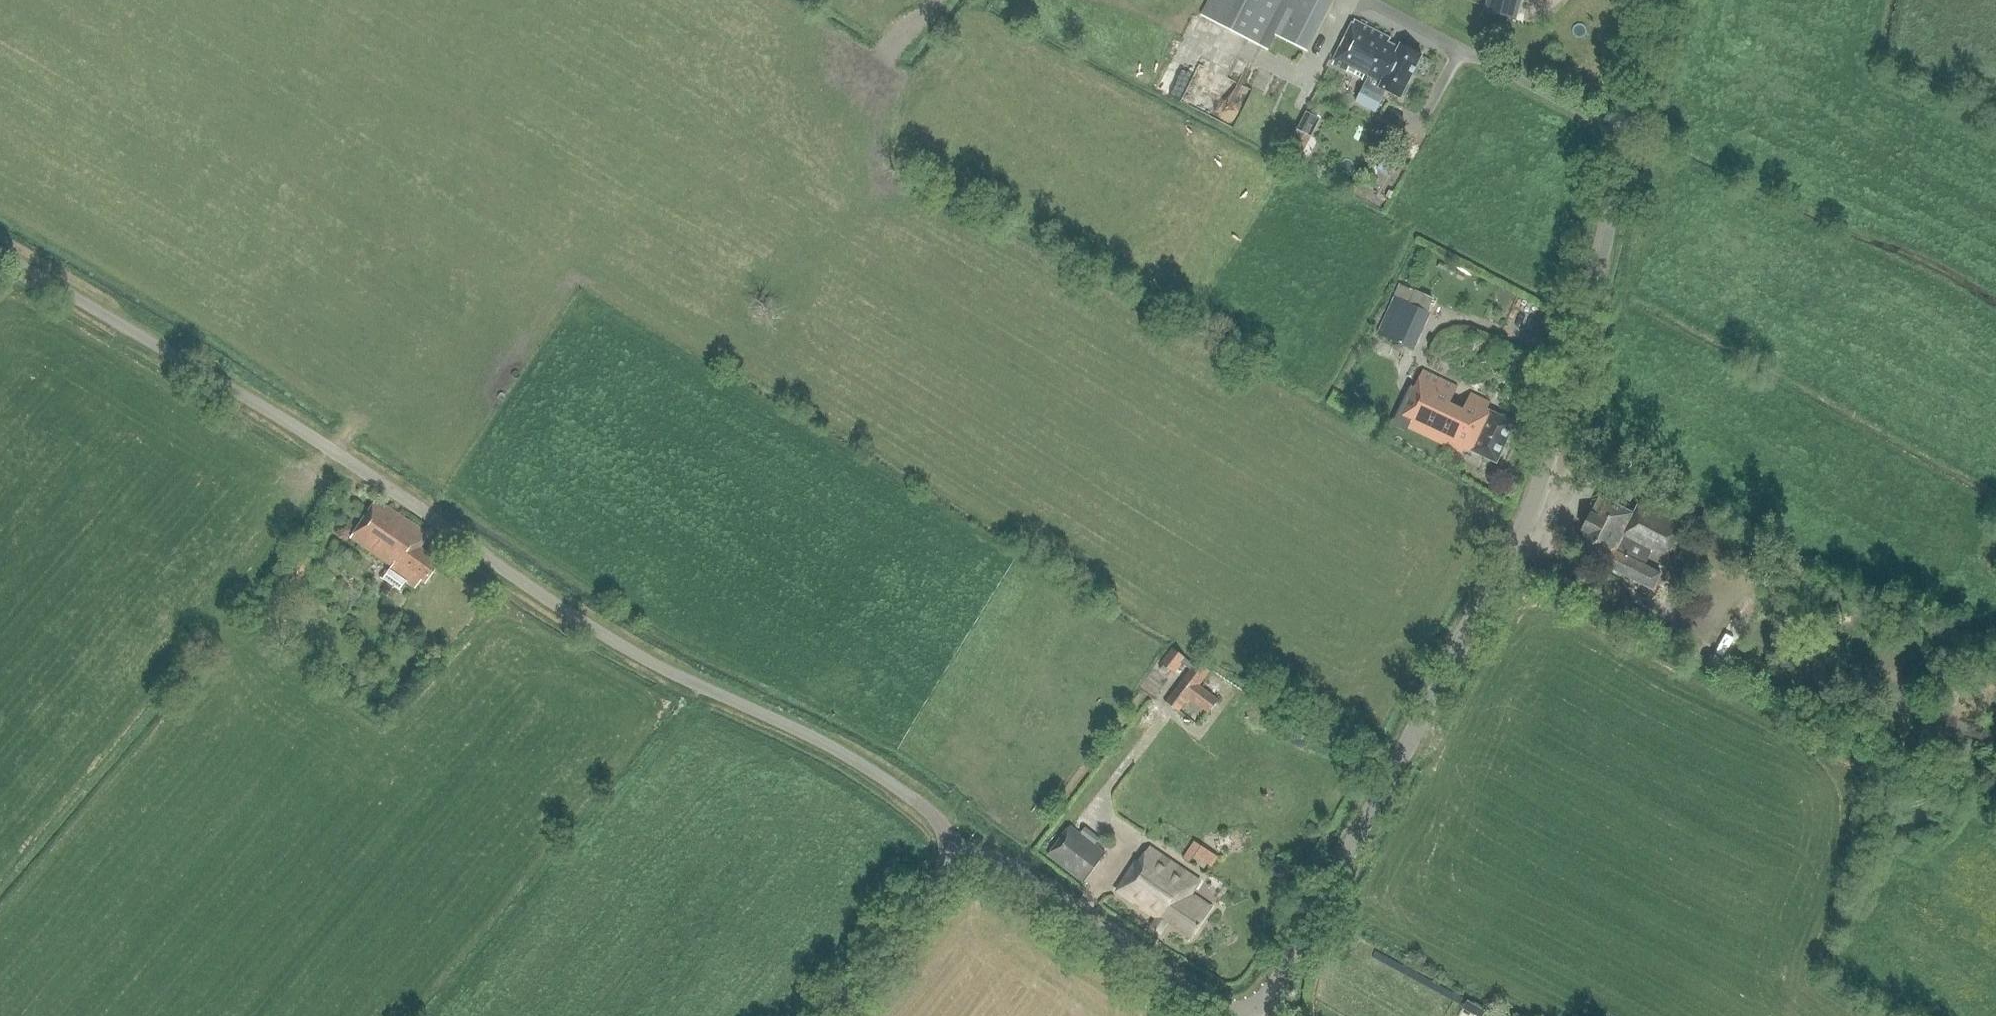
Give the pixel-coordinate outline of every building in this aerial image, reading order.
[(1205,18),(1272,52),(1280,38),(1307,52),(1334,0),(1214,0),(1205,18)] [(1331,64),(1365,81),(1355,102),(1374,112),(1385,91),(1388,93),(1400,98),(1421,54),(1400,44),(1396,51),(1386,45),(1389,39),(1353,21),(1331,64)] [(1405,178),(1411,167),(1401,161),(1395,173),(1405,178)] [(1431,312),(1397,297),(1380,333),(1414,349),(1431,312)] [(1497,462),(1514,423),(1487,410),(1490,402),(1423,370),(1398,424),(1461,454),(1465,447),(1497,462)] [(1670,567),(1692,525),(1642,498),(1634,514),(1599,499),(1582,531),(1586,532),(1579,549),(1632,571),(1629,576),(1653,586),(1659,573),(1643,566),(1648,558),(1670,567)] [(388,570),(415,588),(420,581),(424,584),(439,562),(419,548),(427,535),(376,500),(350,538),(391,566),(388,570)] [(398,591),(388,583),(380,593),(390,601),(398,591)] [(1186,653),(1174,645),(1162,663),(1175,672),(1183,662),(1181,660),(1186,653)] [(1217,697),(1184,676),(1166,702),(1177,709),(1186,696),(1208,710),(1217,697)] [(1047,855),(1082,883),(1106,853),(1070,825),(1047,855)] [(1191,855),(1219,865),(1224,849),(1196,839),(1191,855)] [(1191,939),(1212,908),(1192,894),(1200,883),(1148,848),(1118,892),(1157,918),(1151,928),(1160,934),(1167,923),(1191,939)]
